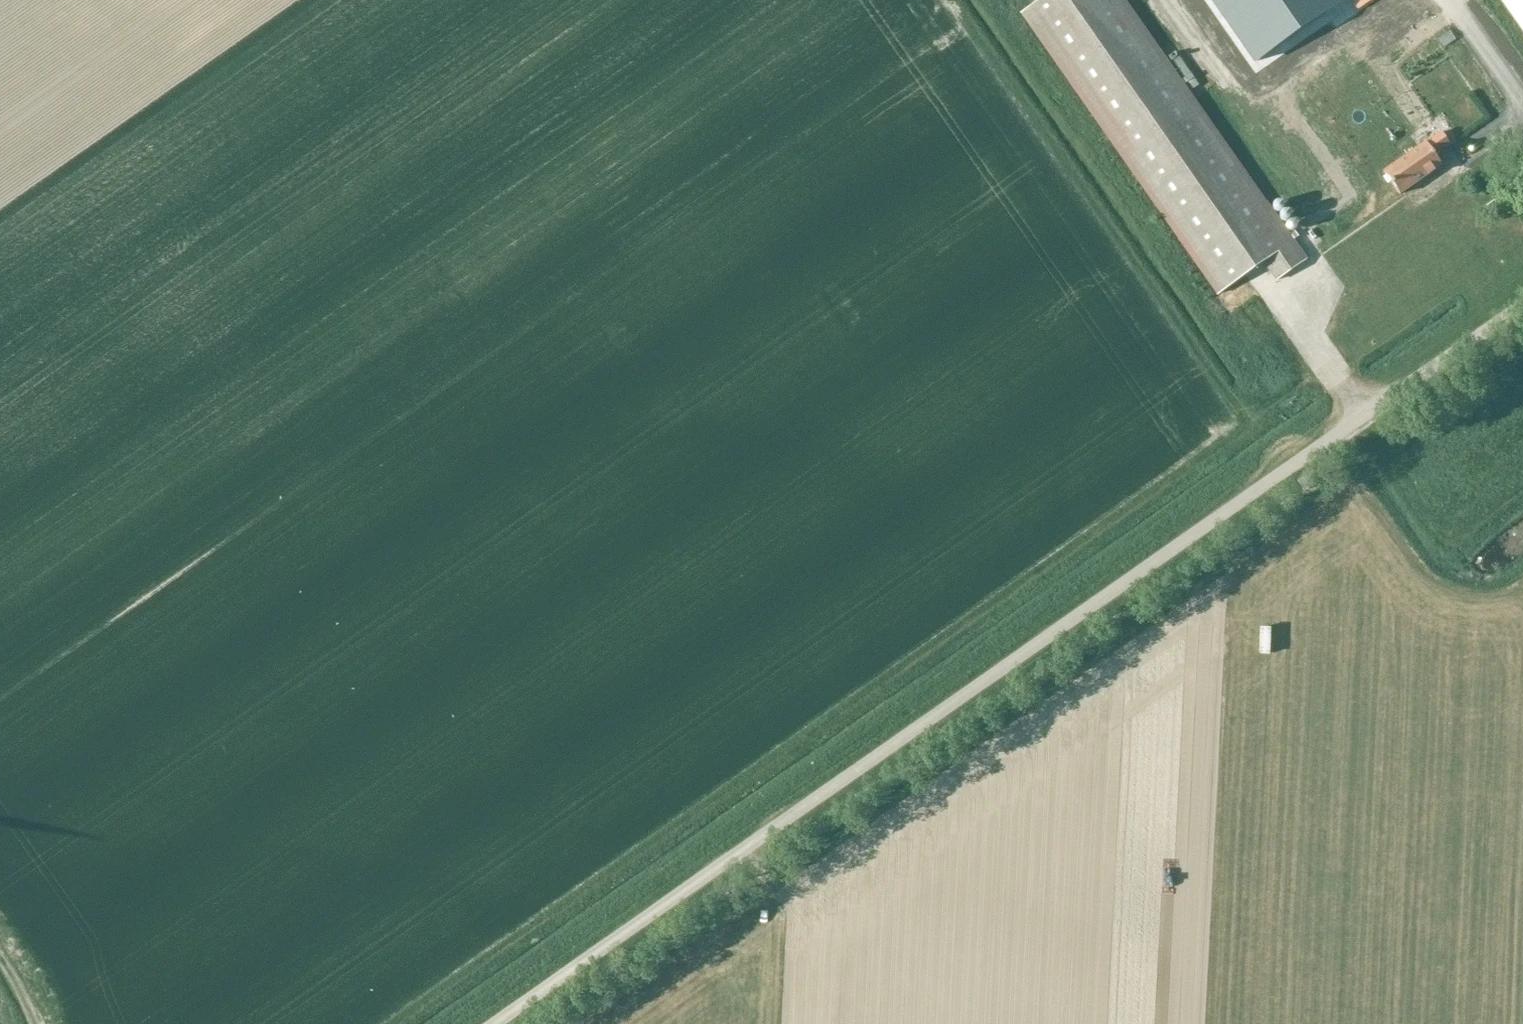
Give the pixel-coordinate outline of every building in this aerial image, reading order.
[(1037,3),(1025,11),(1219,293),(1265,261),(1278,279),(1306,259),(1128,0),(1035,0),(1037,3)] [(1238,68),(1323,11),(1316,0),(1194,0),(1238,68)] [(1522,30),(1522,0),(1501,0),(1522,30)] [(1386,172),(1402,195),(1444,165),(1437,156),(1452,145),(1443,132),(1386,172)]
